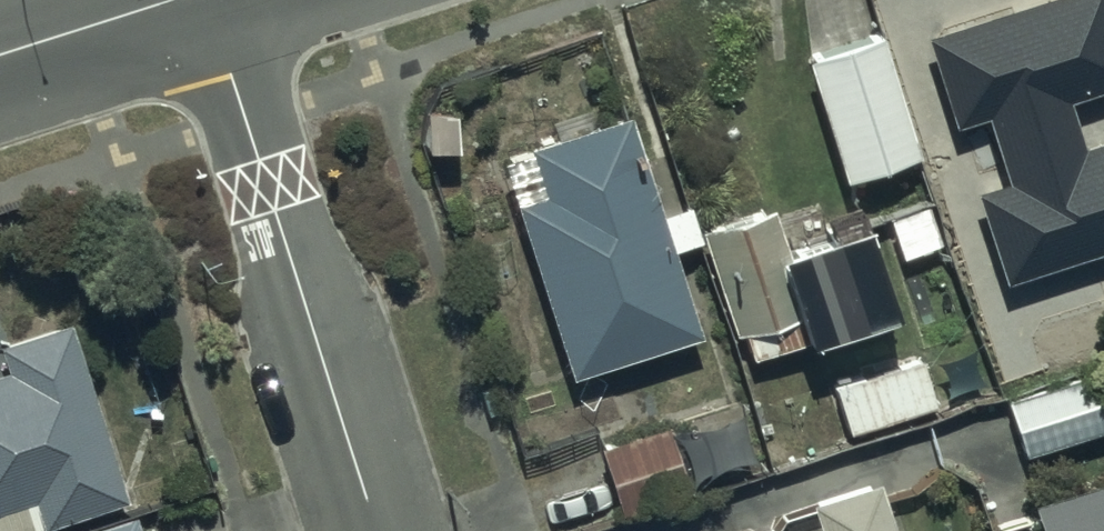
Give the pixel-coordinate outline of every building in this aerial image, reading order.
[(930,39),(960,131),(992,121),(1013,187),(983,196),(1012,285),(1103,255),(1103,149),(1084,156),(1069,108),(1103,97),(1103,0),(1052,0),(930,39)] [(911,152),(872,33),(798,58),(838,176),(911,152)] [(652,209),(619,110),(519,144),(533,188),(504,198),(564,376),(694,332),(664,243),(693,233),(682,199),(652,209)] [(784,245),(773,210),(707,231),(740,337),(750,334),(757,359),(818,340),(816,336),(890,313),(861,221),(784,245)] [(123,497),(63,319),(0,340),(0,530),(22,530),(123,497)] [(929,404),(915,357),(829,382),(843,429),(929,404)] [(1103,428),(1088,376),(1002,401),(1018,453),(1103,428)] [(666,426),(596,445),(614,512),(702,487),(689,442),(672,447),(666,426)] [(801,501),(810,530),(888,530),(870,478),(801,501)] [(1029,502),(1037,530),(1103,530),(1103,479),(1029,502)] [(81,530),(132,530),(127,516),(81,530)]
